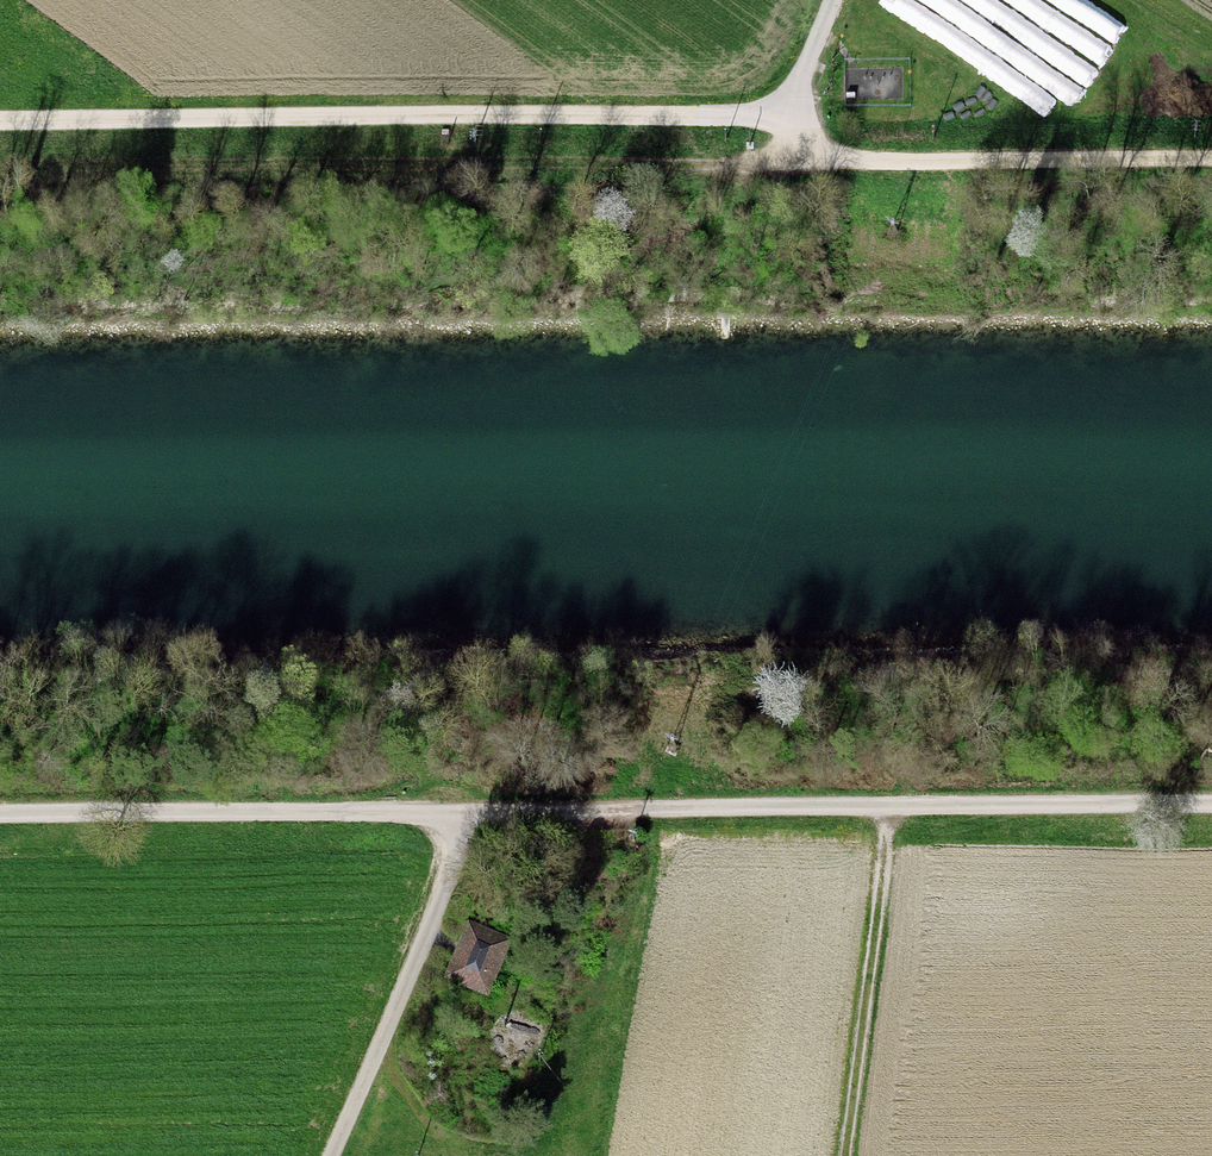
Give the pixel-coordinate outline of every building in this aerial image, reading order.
[(451,976),(486,991),(506,943),(471,928),(451,976)]
